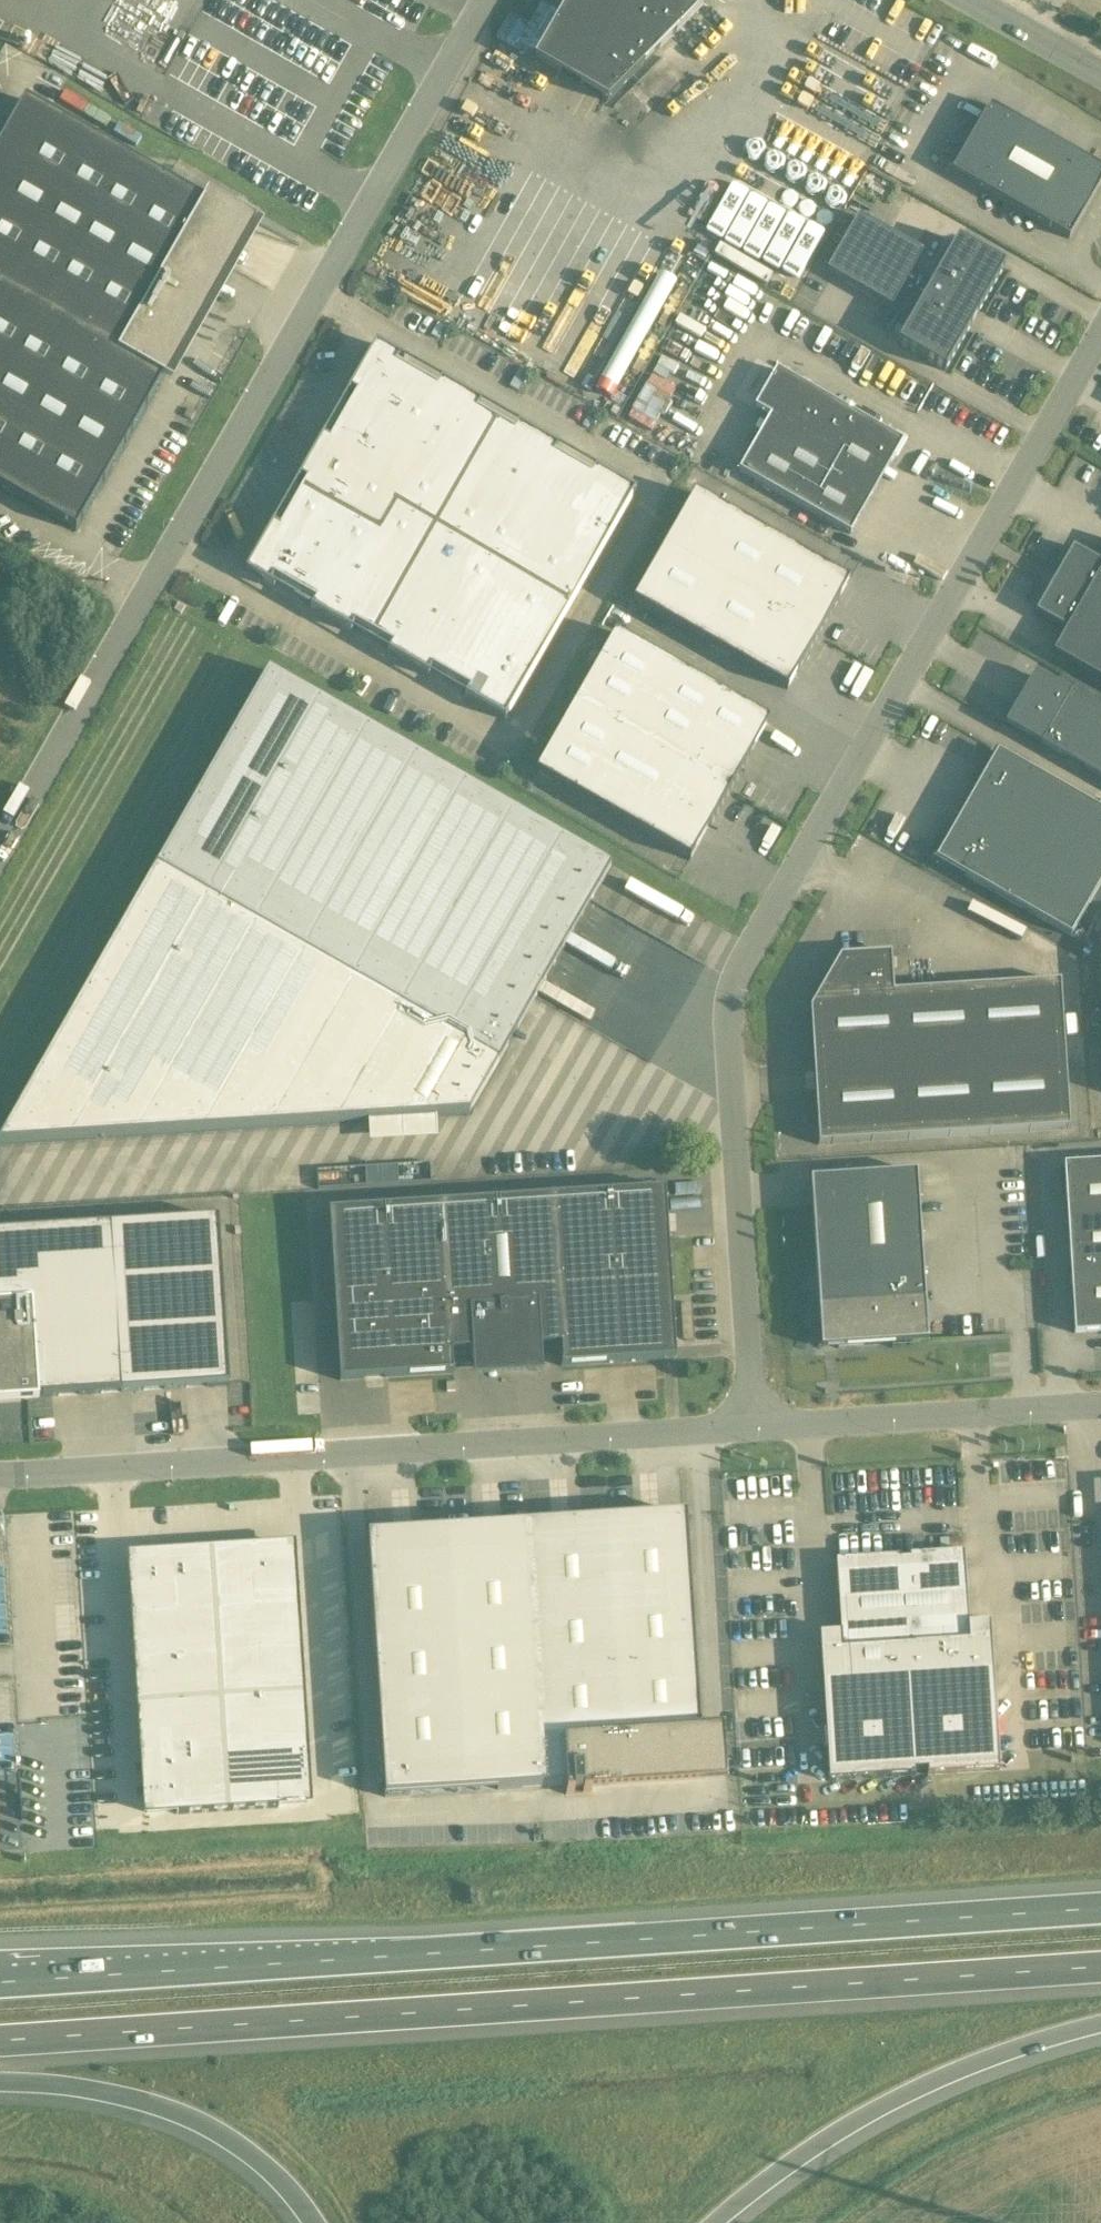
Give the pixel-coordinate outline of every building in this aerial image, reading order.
[(534,60),(607,102),(704,4),(705,3),(706,1),(707,0),(568,0),(534,60)] [(495,34),(530,56),(544,34),(509,12),(495,34)] [(844,86),(815,139),(854,161),(875,125),(884,108),(844,86)] [(0,143),(0,489),(75,532),(211,293),(169,268),(204,206),(225,218),(226,216),(24,100),(0,143)] [(1100,184),(1100,169),(990,106),(952,173),(1069,240),(1100,184)] [(913,272),(923,254),(858,216),(826,272),(891,310),(901,292),(921,303),(897,345),(944,372),(1004,268),(956,241),(932,283),(913,272)] [(571,314),(593,266),(576,258),(554,307),(571,314)] [(504,721),(635,492),(594,469),(590,476),(554,456),(558,448),(517,425),(513,432),(477,412),(481,404),(440,381),(436,388),(395,365),(398,359),(403,362),(404,360),(375,344),(346,394),(348,395),(350,392),(356,395),(329,443),(323,439),(325,435),(324,434),(296,482),(298,483),(300,479),(306,482),(279,530),(273,527),(275,523),(273,522),(245,572),(273,589),(274,587),(269,584),(273,578),(313,602),(309,609),(350,632),(354,625),(390,646),(386,653),(427,676),(431,669),(468,690),(463,697),(504,721)] [(901,443),(776,370),(754,408),(770,417),(738,472),(850,535),(901,443)] [(628,414),(642,422),(644,417),(653,421),(666,398),(644,386),(628,414)] [(191,421),(195,414),(188,409),(184,416),(191,421)] [(797,673),(839,600),(838,600),(848,582),(693,494),(632,602),(787,690),(797,673)] [(1072,548),(1035,613),(1065,631),(1052,654),(1100,682),(1100,564),(1072,548)] [(709,827),(750,756),(749,755),(769,722),(643,650),(614,633),(535,772),(689,861),(709,827)] [(155,868),(0,1139),(0,1144),(469,1114),(610,867),(267,671),(155,868)] [(1039,678),(1010,729),(1100,781),(1100,713),(1039,678)] [(997,752),(935,860),(1070,937),(1100,882),(1100,812),(997,752)] [(1059,983),(893,993),(890,954),(840,958),(841,971),(832,972),(809,1010),(818,1146),(1069,1130),(1059,983)] [(1063,1166),(1074,1334),(1100,1332),(1100,1163),(1063,1166)] [(927,1343),(916,1173),(810,1180),(812,1208),(818,1309),(821,1309),(821,1311),(815,1310),(811,1325),(822,1328),(823,1342),(837,1341),(837,1349),(910,1343),(910,1344),(927,1343)] [(473,1374),(542,1370),(540,1347),(560,1346),(561,1365),(560,1365),(561,1367),(663,1360),(667,1355),(674,1348),(667,1237),(664,1190),(328,1212),(339,1381),(454,1374),(454,1372),(453,1372),(451,1353),(471,1352),(473,1374)] [(38,1398),(228,1386),(218,1219),(0,1233),(0,1403),(38,1401),(38,1398)] [(726,1785),(722,1731),(700,1733),(686,1516),(662,1517),(662,1520),(641,1522),(641,1518),(571,1523),(572,1526),(550,1528),(550,1524),(504,1527),(504,1531),(483,1532),(482,1528),(413,1533),(413,1535),(392,1536),(392,1534),(368,1536),(385,1798),(409,1796),(497,1791),(565,1786),(565,1795),(573,1795),(573,1791),(582,1790),(582,1794),(591,1793),(726,1785)] [(132,1583),(129,1584),(142,1799),(146,1798),(147,1814),(176,1812),(177,1815),(278,1808),(278,1805),(308,1803),(307,1787),(310,1787),(296,1573),(293,1573),(291,1547),(262,1549),(261,1546),(160,1553),(160,1556),(130,1558),(132,1583)] [(835,1560),(839,1633),(818,1634),(828,1782),(914,1776),(913,1771),(926,1770),(927,1775),(984,1772),(998,1771),(989,1623),(968,1625),(963,1552),(909,1556),(909,1558),(900,1559),(900,1556),(835,1560)]
